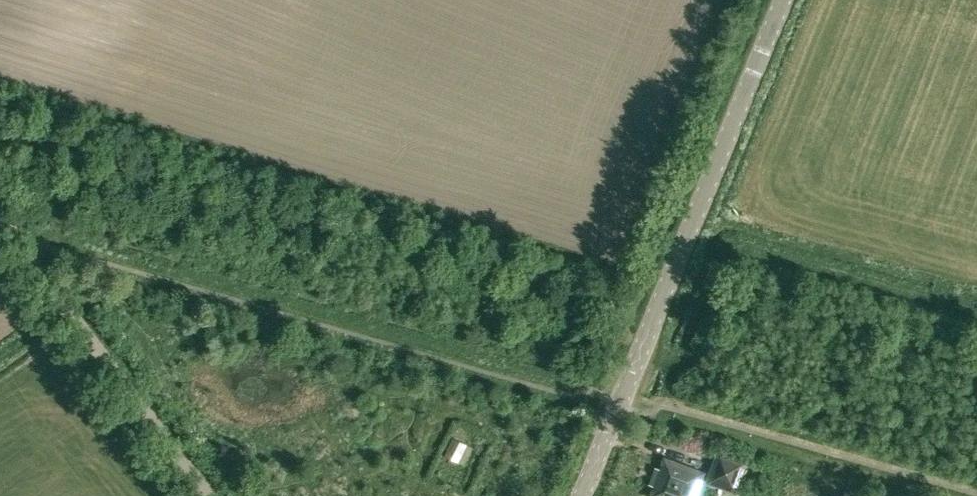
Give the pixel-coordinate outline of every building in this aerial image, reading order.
[(745,463),(719,456),(713,478),(739,485),(745,463)] [(702,473),(665,459),(662,470),(656,468),(650,484),(656,486),(652,495),(694,495),(702,473)]
